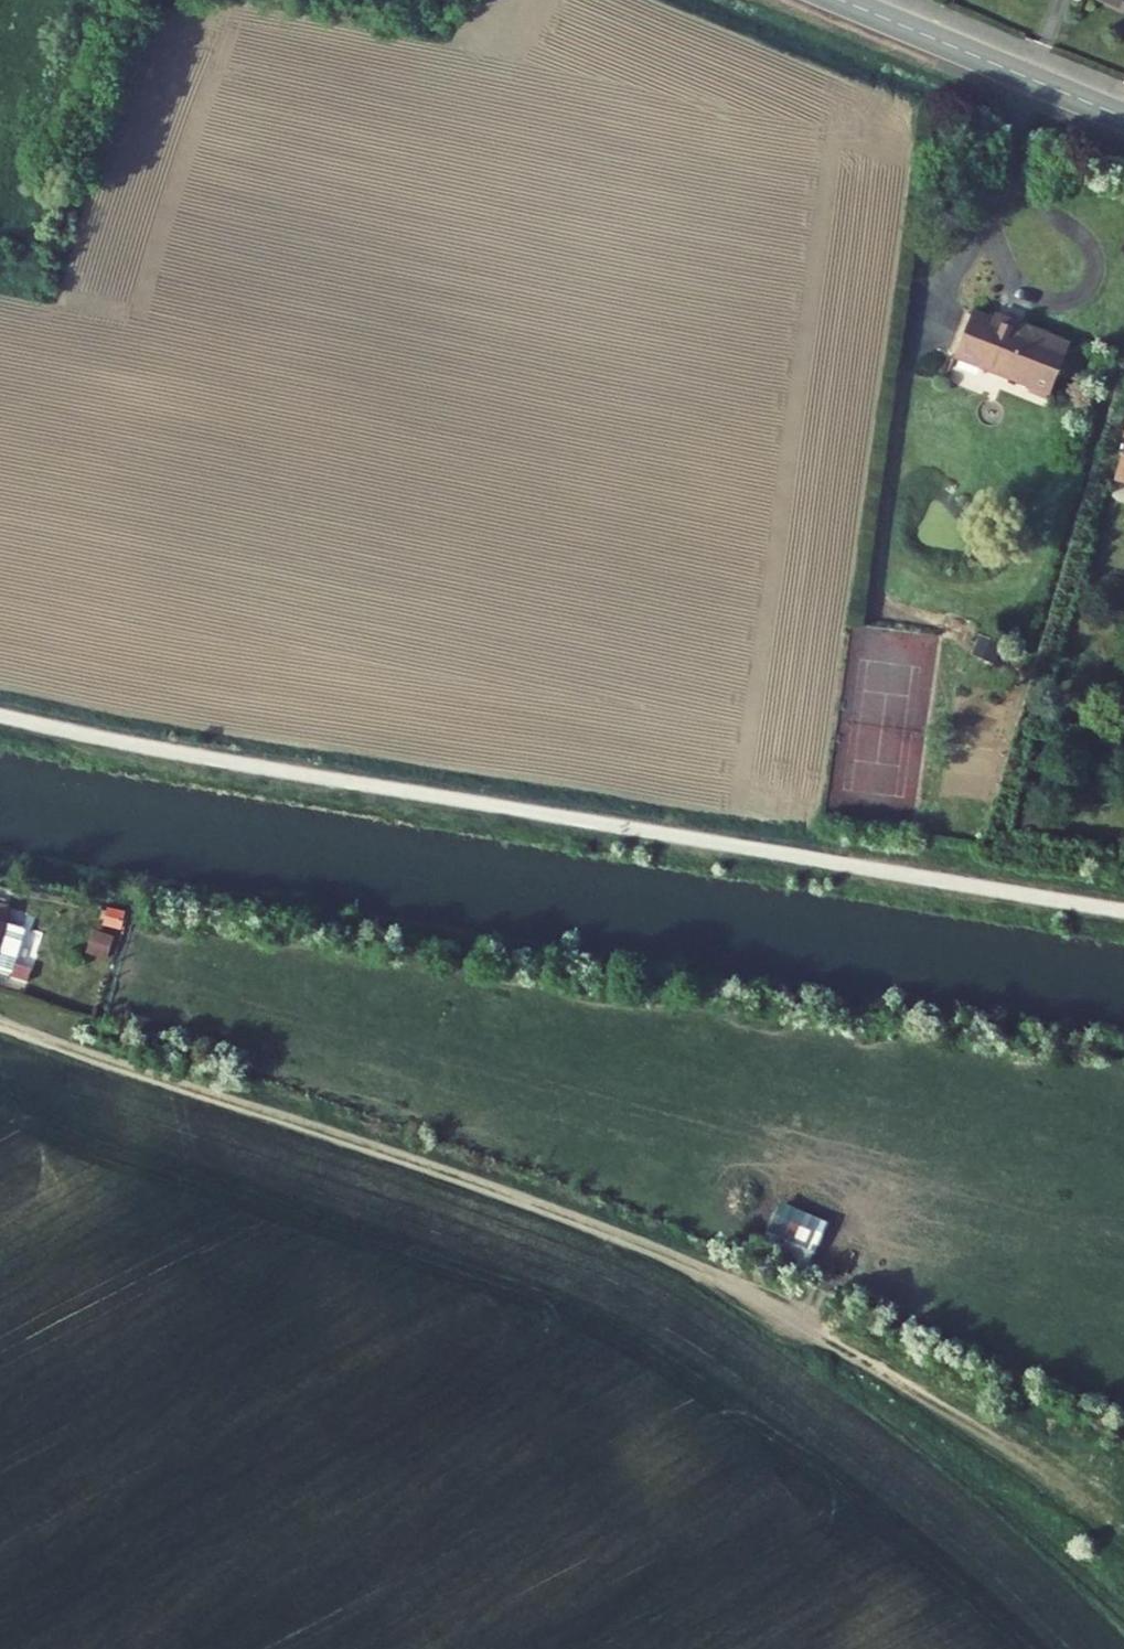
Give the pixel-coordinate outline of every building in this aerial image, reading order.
[(1006,325),(971,312),(954,356),(1031,386),(1049,393),(1068,345),(1029,328),(1027,333),(1006,325)] [(1027,333),(1029,328),(1008,320),(1006,325),(1027,333)] [(1049,393),(1031,386),(1029,391),(1047,398),(1049,393)] [(1114,477),(1123,479),(1123,443),(1114,477)] [(13,973),(24,927),(6,923),(10,904),(0,901),(0,970),(13,973)] [(126,912),(108,908),(105,923),(123,927),(126,912)] [(89,929),(82,913),(72,917),(79,933),(89,929)] [(92,930),(88,953),(109,957),(114,935),(92,930)]
